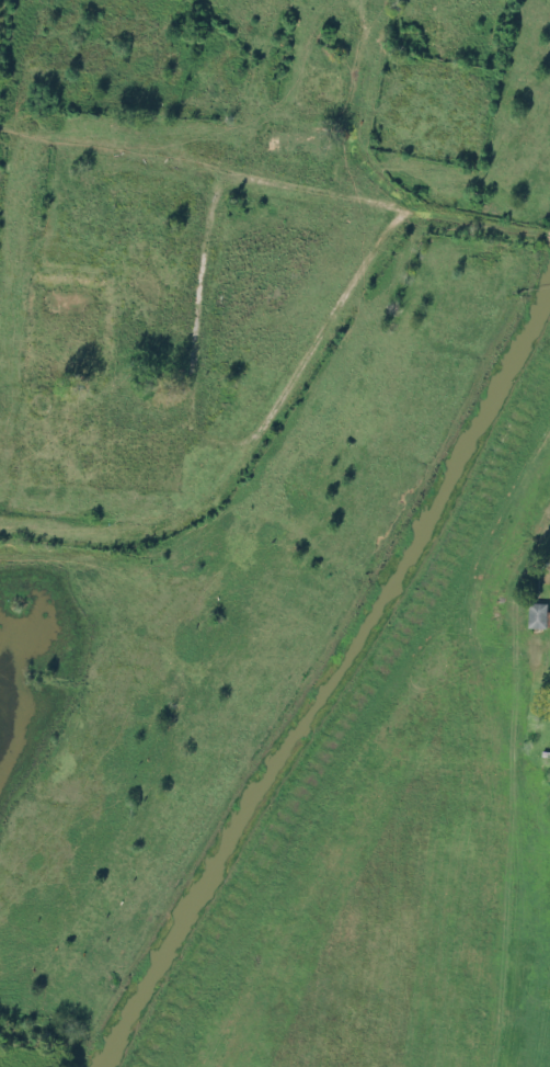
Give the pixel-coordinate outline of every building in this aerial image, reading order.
[(546,627),(546,602),(528,602),(528,626),(546,627)]
